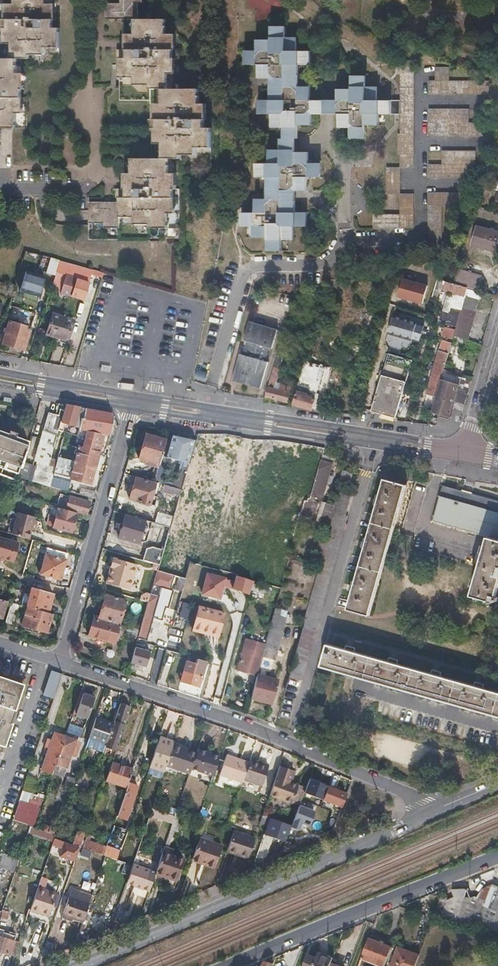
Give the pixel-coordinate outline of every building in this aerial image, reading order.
[(14,128),(24,128),(24,96),(20,96),(20,88),(22,88),(22,82),(23,72),(28,72),(28,67),(59,67),(59,48),(59,28),(52,28),(52,19),(54,19),(54,0),(13,0),(13,3),(8,3),(1,3),(1,19),(0,19),(0,28),(1,28),(1,57),(0,57),(0,128),(14,128)] [(89,202),(89,224),(89,238),(177,238),(177,189),(175,189),(175,183),(175,174),(181,174),(181,168),(211,168),(211,148),(211,128),(205,128),(204,104),(199,104),(199,89),(178,89),(178,49),(173,49),(174,33),(164,33),(164,19),(135,19),(135,3),(140,3),(140,0),(118,0),(118,3),(102,3),(102,18),(121,19),(121,49),(117,49),(117,58),(118,58),(119,77),(119,98),(149,99),(149,104),(153,104),(153,115),(153,119),(149,119),(147,120),(147,126),(149,127),(153,128),(153,158),(132,158),(132,173),(129,173),(126,173),(125,188),(116,188),(116,197),(89,197),(89,202)] [(281,190),(295,190),(306,190),(306,177),(320,177),(320,163),(308,163),(305,160),(305,152),(293,152),(293,138),(296,138),(296,124),(308,124),(308,117),(310,113),(312,113),(323,113),(323,99),(309,99),(309,86),(297,86),(293,82),(293,68),(296,64),(297,64),(309,64),(309,50),(295,50),(295,36),(284,36),(284,27),(270,26),(270,40),(258,40),(258,48),(255,51),(244,51),(244,66),(258,66),(258,79),(268,79),(269,79),(272,82),(271,98),(269,102),(268,102),(257,102),(257,116),(270,116),(270,130),(281,130),(284,132),(284,141),(281,141),(280,150),(277,153),(268,153),(268,166),(254,166),(254,179),(265,180),(267,180),(269,182),(269,188),(281,188),(281,190)] [(399,134),(396,134),(396,154),(399,154),(399,166),(413,166),(413,61),(397,61),(397,74),(399,74),(399,134)] [(434,80),(429,80),(429,94),(488,94),(488,81),(448,80),(448,68),(435,67),(434,80)] [(337,99),(337,113),(338,113),(338,127),(349,126),(352,128),(353,139),(364,139),(364,126),(375,126),(375,114),(378,114),(389,114),(389,100),(376,100),(376,87),(366,87),(365,87),(362,84),(362,75),(351,75),(350,89),(335,89),(335,99),(337,99)] [(323,99),(323,113),(337,113),(337,99),(335,99),(323,99)] [(467,109),(429,110),(429,136),(481,136),(481,123),(467,122),(467,109)] [(442,164),(428,164),(428,177),(468,177),(468,164),(475,164),(475,150),(442,150),(442,164)] [(399,167),(384,167),(384,190),(399,190),(399,167)] [(292,208),(295,211),(295,190),(281,190),(281,188),(269,188),(269,182),(267,180),(265,180),(265,199),(280,199),(280,201),(292,201),(292,208)] [(461,192),(429,193),(429,206),(461,206),(461,192)] [(400,214),(373,214),(373,228),(414,228),(414,193),(399,193),(400,214)] [(295,212),(295,211),(292,208),(292,201),(280,201),(280,199),(265,199),(254,199),(253,213),(243,213),(243,225),(252,225),(256,231),(256,237),(266,237),(267,250),(279,250),(279,243),(281,239),(292,239),(292,225),(306,226),(306,212),(295,212)] [(472,244),(497,251),(497,246),(497,232),(477,227),(472,244)] [(59,260),(49,258),(45,272),(54,275),(55,272),(59,260)] [(88,268),(59,260),(55,272),(84,281),(88,268)] [(458,270),(454,283),(467,287),(471,273),(458,270)] [(55,272),(54,275),(49,291),(82,300),(88,282),(84,281),(55,272)] [(19,292),(39,295),(43,277),(23,274),(19,292)] [(428,286),(403,279),(398,297),(422,303),(428,286)] [(438,279),(434,291),(433,296),(438,298),(441,288),(450,291),(450,294),(452,302),(451,307),(449,306),(447,311),(442,310),(441,317),(456,321),(460,309),(461,309),(462,307),(466,295),(465,295),(467,287),(454,283),(438,279)] [(475,311),(481,291),(468,287),(466,295),(462,307),(475,311)] [(461,309),(454,335),(467,339),(475,311),(462,307),(461,309)] [(335,308),(330,325),(339,328),(344,310),(335,308)] [(52,314),(45,335),(66,341),(73,320),(52,314)] [(391,318),(386,336),(410,343),(416,325),(391,318)] [(240,353),(231,383),(262,392),(271,361),(267,360),(270,348),(274,349),(280,329),(250,320),(243,342),(248,343),(246,348),(245,354),(240,353)] [(354,324),(345,322),(345,321),(341,333),(341,337),(350,339),(354,324)] [(9,323),(2,344),(22,350),(29,329),(9,323)] [(443,373),(452,342),(442,340),(427,393),(437,396),(443,373)] [(273,368),(265,397),(286,402),(291,387),(276,383),(286,344),(280,342),(273,368)] [(311,342),(307,357),(316,360),(321,345),(311,342)] [(371,411),(395,418),(412,360),(388,353),(371,411)] [(294,371),(301,373),(304,361),(297,359),(294,371)] [(334,359),(332,369),(341,372),(344,362),(334,359)] [(304,361),(301,373),(311,376),(314,368),(320,370),(321,366),(304,361)] [(196,370),(195,380),(205,381),(206,371),(196,370)] [(437,396),(432,412),(450,417),(452,408),(460,378),(443,373),(437,396)] [(298,382),(292,404),(312,409),(319,381),(308,378),(306,384),(298,382)] [(326,403),(344,408),(346,400),(348,392),(330,387),(326,403)] [(348,392),(346,400),(353,402),(356,390),(349,388),(348,392)] [(22,463),(18,477),(50,486),(55,468),(58,457),(62,442),(65,433),(76,436),(81,419),(83,419),(85,409),(66,406),(64,410),(60,409),(58,415),(48,413),(34,460),(36,461),(34,466),(22,463)] [(8,423),(11,412),(3,409),(0,420),(8,423)] [(110,414),(85,409),(83,419),(81,419),(76,436),(84,438),(86,431),(109,436),(112,417),(110,414)] [(86,431),(84,438),(106,445),(109,436),(86,431)] [(0,450),(0,466),(15,472),(26,441),(5,433),(0,450)] [(158,465),(166,440),(145,434),(138,458),(145,461),(158,465)] [(171,436),(164,458),(188,466),(193,449),(196,442),(171,436)] [(106,445),(84,438),(82,447),(98,453),(104,454),(104,452),(106,445)] [(73,463),(94,469),(98,453),(82,447),(77,447),(73,461),(73,463)] [(322,498),(333,456),(323,454),(311,495),(322,498)] [(58,457),(55,468),(70,472),(68,479),(70,480),(89,485),(94,469),(73,463),(73,461),(58,457)] [(55,468),(50,486),(67,491),(70,480),(68,479),(70,472),(55,468)] [(344,470),(341,480),(351,483),(353,473),(344,470)] [(158,483),(155,482),(155,484),(136,479),(130,499),(148,504),(153,487),(156,488),(158,483)] [(385,479),(348,609),(370,615),(393,531),(405,485),(385,479)] [(161,491),(179,497),(181,489),(163,484),(161,491)] [(463,491),(443,486),(433,520),(489,536),(497,539),(497,501),(463,491)] [(79,495),(95,500),(98,492),(81,488),(79,495)] [(65,510),(76,513),(85,516),(89,503),(69,497),(65,510)] [(305,501),(301,515),(309,519),(313,503),(305,501)] [(332,513),(333,505),(322,502),(315,524),(330,529),(334,514),(332,513)] [(65,510),(59,508),(53,527),(70,532),(76,513),(65,510)] [(295,526),(298,511),(291,510),(288,525),(295,526)] [(17,512),(11,534),(28,539),(34,517),(17,512)] [(157,513),(154,523),(170,527),(173,517),(157,513)] [(154,523),(144,520),(143,522),(126,517),(120,538),(137,543),(138,540),(140,541),(143,534),(144,531),(141,530),(143,525),(152,528),(152,529),(168,533),(170,527),(154,523)] [(497,589),(497,539),(489,536),(488,540),(484,554),(480,569),(479,572),(472,596),(494,602),(497,589)] [(13,562),(18,543),(0,537),(0,558),(13,562)] [(311,550),(323,553),(326,544),(314,541),(311,550)] [(148,548),(144,560),(159,565),(163,550),(151,546),(148,548)] [(46,554),(40,575),(60,580),(66,560),(46,554)] [(115,576),(110,575),(108,584),(131,590),(137,566),(115,559),(113,568),(117,569),(115,576)] [(173,576),(157,571),(153,585),(169,591),(173,576)] [(204,574),(200,596),(221,600),(223,588),(231,589),(233,578),(204,574)] [(236,576),(232,588),(241,591),(242,588),(250,590),(253,581),(242,577),(238,576),(236,576)] [(23,596),(20,605),(28,608),(48,613),(53,594),(31,588),(29,597),(23,596)] [(151,591),(140,630),(139,636),(138,638),(147,640),(160,593),(151,591)] [(106,595),(99,618),(119,624),(126,601),(106,595)] [(11,603),(5,622),(13,625),(14,621),(16,621),(20,605),(11,603)] [(198,605),(192,627),(217,634),(223,612),(198,605)] [(47,632),(53,614),(48,613),(28,608),(23,625),(47,632)] [(99,618),(94,617),(89,635),(114,642),(120,624),(119,624),(99,618)] [(275,660),(285,621),(273,618),(262,657),(275,660)] [(128,633),(139,636),(140,630),(130,627),(128,633)] [(217,634),(192,627),(191,631),(216,638),(217,634)] [(338,671),(355,675),(373,681),(397,687),(415,692),(442,700),(459,704),(484,712),(494,714),(497,715),(497,692),(326,644),(321,666),(338,671)] [(136,647),(132,662),(147,666),(151,651),(136,647)] [(244,648),(238,670),(256,675),(260,658),(253,656),(254,651),(244,648)] [(199,687),(206,661),(197,659),(195,664),(187,662),(181,681),(199,687)] [(213,691),(224,694),(229,671),(219,668),(213,691)] [(51,670),(42,695),(53,698),(61,673),(51,670)] [(257,675),(251,698),(271,703),(277,681),(257,675)] [(4,747),(11,725),(10,725),(24,685),(2,678),(1,680),(0,680),(0,746),(4,747)] [(85,694),(77,715),(89,719),(96,698),(85,694)] [(107,743),(106,745),(117,748),(130,709),(120,705),(114,724),(107,743)] [(114,724),(96,718),(89,738),(107,743),(114,724)] [(67,731),(79,736),(82,728),(70,723),(67,731)] [(56,764),(65,736),(55,732),(42,770),(52,774),(56,764)] [(75,739),(65,736),(56,764),(66,767),(75,739)] [(173,743),(159,739),(149,767),(163,772),(165,767),(173,747),(173,743)] [(173,747),(165,767),(188,775),(196,754),(173,747)] [(201,748),(198,747),(196,754),(188,775),(191,776),(194,770),(200,750),(201,748)] [(194,770),(213,776),(219,756),(200,750),(194,770)] [(228,756),(224,768),(232,771),(236,759),(228,756)] [(224,768),(221,777),(241,784),(242,781),(248,763),(238,760),(236,759),(232,771),(224,768)] [(248,763),(242,781),(261,787),(268,766),(249,760),(248,763)] [(112,762),(106,780),(127,787),(128,783),(133,769),(112,762)] [(279,766),(269,796),(299,806),(306,788),(290,783),(294,771),(279,766)] [(63,790),(70,792),(75,778),(68,776),(63,790)] [(328,787),(310,780),(304,794),(323,801),(328,787)] [(127,787),(117,816),(126,819),(137,786),(128,783),(127,787)] [(347,794),(328,787),(323,801),(341,808),(347,794)] [(41,807),(19,800),(13,820),(31,826),(34,827),(41,807)] [(315,812),(299,806),(291,827),(300,831),(302,825),(309,828),(315,812)] [(174,817),(170,829),(176,831),(183,813),(176,810),(174,817)] [(269,819),(263,836),(285,844),(291,827),(269,819)] [(34,827),(31,826),(28,833),(53,842),(55,838),(56,835),(34,827)] [(232,849),(231,853),(247,858),(254,838),(233,830),(227,847),(232,849)] [(293,831),(289,842),(298,838),(300,834),(293,831)] [(200,838),(192,860),(213,867),(221,846),(200,838)] [(298,838),(289,842),(287,848),(294,850),(298,838)] [(86,839),(83,848),(104,855),(107,847),(86,839)] [(125,840),(119,859),(125,862),(130,864),(136,844),(125,840)] [(221,846),(213,867),(214,867),(222,846),(221,846)] [(104,855),(106,855),(113,857),(117,859),(120,851),(107,847),(104,855)] [(130,872),(153,879),(155,872),(159,860),(137,852),(133,865),(130,872)] [(159,860),(155,872),(177,880),(181,870),(184,860),(162,853),(159,860)] [(121,872),(129,875),(130,872),(133,865),(130,864),(125,862),(121,872)] [(190,862),(186,880),(195,883),(200,865),(190,862)] [(457,923),(474,929),(476,927),(497,935),(497,886),(493,884),(486,901),(476,896),(465,897),(457,923)] [(38,886),(30,908),(49,915),(57,893),(38,886)] [(72,916),(72,918),(83,921),(89,904),(69,897),(63,913),(72,916)] [(442,899),(435,917),(441,919),(448,900),(442,899)] [(5,953),(14,956),(22,932),(18,930),(14,940),(7,938),(9,933),(0,930),(0,951),(5,953)] [(391,948),(369,939),(362,957),(385,965),(391,948)] [(46,944),(41,960),(50,956),(53,946),(46,944)] [(419,955),(399,948),(392,965),(415,965),(419,955)] [(304,965),(329,965),(330,965),(332,959),(318,954),(316,958),(308,955),(304,965)]
